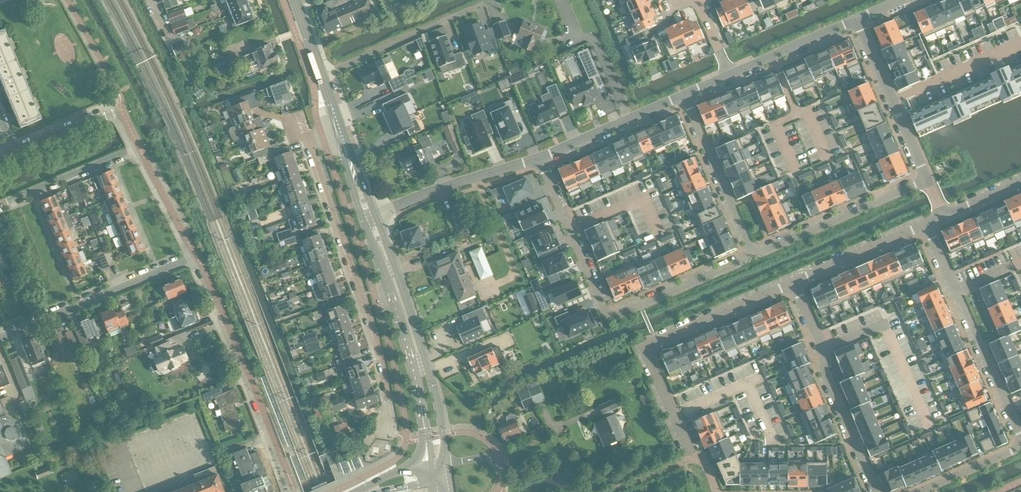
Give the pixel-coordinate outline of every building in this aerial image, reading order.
[(170,0),(164,2),(166,9),(172,7),(170,0)] [(229,8),(231,15),(250,7),(249,7),(250,5),(249,0),(247,0),(236,0),(227,4),(227,3),(224,4),(226,10),(229,8)] [(333,12),(332,9),(347,3),(346,0),(334,0),(325,4),(326,6),(316,10),(326,34),(374,14),(368,0),(361,0),(333,12)] [(625,3),(623,4),(628,15),(650,5),(648,0),(624,0),(625,3)] [(718,12),(725,28),(742,21),(733,0),(728,0),(721,3),(724,9),(718,12)] [(742,21),(753,16),(752,14),(758,11),(759,16),(760,15),(758,11),(754,1),(748,4),(746,0),(733,0),(742,21)] [(754,1),(758,11),(760,15),(777,8),(773,0),(757,0),(754,1)] [(777,8),(778,8),(776,3),(784,0),(773,0),(777,8)] [(956,24),(954,20),(964,16),(965,18),(958,0),(947,0),(946,1),(956,24)] [(965,18),(976,13),(970,0),(958,0),(965,18)] [(976,13),(975,11),(985,6),(987,10),(983,0),(970,0),(976,13)] [(987,10),(997,5),(995,0),(983,0),(987,10)] [(935,5),(945,29),(956,24),(946,1),(935,5)] [(814,3),(803,7),(805,12),(816,7),(814,3)] [(650,5),(628,15),(636,32),(648,27),(645,21),(655,16),(650,5)] [(925,10),(935,33),(945,29),(935,5),(925,10)] [(250,9),(250,8),(250,7),(231,15),(236,26),(254,19),(253,15),(254,13),(252,9),(250,9)] [(171,24),(188,18),(184,9),(168,15),(171,24)] [(920,28),(924,38),(935,33),(925,10),(914,14),(915,18),(917,23),(920,28)] [(175,36),(190,30),(187,20),(172,26),(175,36)] [(678,25),(677,25),(688,50),(689,50),(688,47),(705,40),(698,24),(691,27),(688,20),(684,22),(683,21),(678,24),(678,25)] [(875,29),(879,39),(899,31),(894,21),(894,20),(874,29),(875,29)] [(494,25),(499,40),(510,36),(505,21),(494,25)] [(523,42),(524,43),(522,47),(533,52),(537,42),(539,43),(544,29),(524,21),(519,35),(521,36),(521,37),(523,42)] [(481,23),(465,29),(469,38),(467,38),(471,51),(473,50),(475,55),(488,50),(489,54),(499,51),(495,37),(487,40),(481,23)] [(671,40),(664,43),(671,58),(688,50),(677,25),(666,30),(671,40)] [(0,31),(0,81),(20,128),(41,120),(3,30),(0,31)] [(882,50),(882,51),(903,41),(899,31),(879,39),(884,49),(882,50)] [(626,33),(618,37),(620,42),(628,38),(626,33)] [(446,35),(430,41),(439,67),(441,67),(443,73),(452,70),(449,64),(455,62),(457,68),(466,65),(461,53),(454,56),(446,35)] [(421,51),(426,49),(422,37),(416,40),(421,51)] [(645,37),(628,45),(636,63),(644,60),(644,62),(655,58),(654,56),(660,53),(654,41),(648,44),(645,37)] [(849,41),(838,45),(848,69),(860,64),(849,40),(849,41)] [(188,50),(183,41),(173,45),(177,55),(188,50)] [(886,61),(910,50),(907,51),(903,42),(904,42),(903,41),(882,51),(886,61)] [(253,53),(246,56),(248,64),(247,65),(250,73),(261,69),(261,71),(269,68),(268,66),(279,62),(278,61),(279,59),(278,56),(276,55),(276,54),(275,54),(271,45),(253,51),(253,53)] [(838,45),(827,50),(835,69),(846,65),(848,69),(838,45)] [(588,49),(578,53),(585,69),(595,64),(588,49)] [(827,50),(816,55),(825,76),(826,76),(825,74),(835,69),(827,50)] [(886,61),(890,71),(914,60),(910,50),(886,61)] [(805,60),(816,86),(817,85),(815,81),(825,76),(816,55),(805,60)] [(214,62),(217,68),(231,62),(229,56),(214,62)] [(392,62),(389,57),(369,66),(370,68),(361,72),(367,85),(376,80),(378,86),(388,81),(393,92),(408,85),(406,81),(417,76),(414,69),(412,70),(409,69),(405,71),(404,74),(391,80),(384,66),(392,62)] [(669,60),(663,63),(667,73),(673,70),(669,60)] [(805,62),(795,67),(805,91),(816,86),(805,60),(804,60),(805,62)] [(890,71),(895,81),(918,70),(914,60),(890,71)] [(519,72),(516,63),(507,66),(511,75),(519,72)] [(230,71),(227,64),(217,68),(220,75),(230,71)] [(795,67),(783,72),(783,73),(784,73),(792,91),(803,86),(805,91),(795,67)] [(910,116),(920,137),(921,137),(953,123),(954,125),(971,118),(970,115),(1002,101),(1003,103),(1020,96),(1020,94),(1020,93),(1020,68),(1010,73),(1011,75),(995,82),(994,80),(910,116)] [(895,81),(899,91),(921,82),(916,72),(919,71),(918,70),(895,81)] [(599,75),(591,78),(592,80),(568,90),(575,106),(583,102),(584,105),(592,101),(591,99),(599,95),(597,90),(604,86),(599,75)] [(774,101),(785,96),(776,75),(765,80),(774,101)] [(774,102),(774,101),(765,80),(754,84),(753,82),(753,83),(763,106),(764,106),(763,104),(773,99),(774,102)] [(270,97),(274,95),(277,105),(292,100),(286,82),(271,87),(267,89),(270,97)] [(752,111),(763,106),(753,83),(742,87),(752,111)] [(849,92),(853,102),(872,93),(868,83),(848,91),(849,92)] [(552,100),(529,110),(536,127),(560,116),(558,111),(566,107),(556,84),(547,88),(552,100)] [(752,111),(742,87),(731,92),(740,114),(751,109),(752,111)] [(260,103),(256,92),(251,94),(255,105),(260,103)] [(476,92),(470,94),(474,104),(480,101),(476,92)] [(720,97),(729,118),(740,114),(731,92),(720,97)] [(389,111),(384,113),(388,124),(409,116),(404,105),(411,101),(408,93),(401,96),(397,98),(386,103),(389,111)] [(877,103),(872,93),(853,102),(858,112),(877,103)] [(251,111),(250,107),(255,105),(251,94),(231,102),(233,107),(227,110),(230,119),(251,111)] [(720,97),(709,102),(718,123),(729,118),(720,97)] [(500,131),(504,140),(519,134),(510,113),(516,111),(511,100),(505,103),(508,108),(493,114),(497,124),(495,124),(498,132),(500,131)] [(718,123),(709,102),(698,107),(698,106),(697,107),(706,126),(717,121),(718,123)] [(877,103),(858,112),(862,121),(881,113),(877,103)] [(475,124),(465,128),(468,136),(464,138),(468,146),(472,144),(475,152),(492,146),(487,136),(489,135),(494,133),(484,110),(471,116),(475,124)] [(251,111),(230,119),(233,127),(231,128),(229,132),(231,135),(238,132),(263,123),(261,117),(254,119),(251,111)] [(881,113),(862,121),(866,131),(886,123),(885,123),(881,113)] [(409,116),(388,124),(394,136),(407,130),(410,136),(422,131),(416,119),(412,121),(409,116)] [(677,116),(666,120),(676,142),(687,137),(677,116)] [(666,120),(656,125),(665,146),(676,142),(666,120)] [(265,128),(263,123),(238,132),(231,135),(232,139),(236,141),(243,138),(245,146),(267,137),(264,129),(265,128)] [(866,131),(871,141),(890,133),(886,123),(866,131)] [(453,124),(446,127),(452,142),(458,140),(453,124)] [(656,125),(645,130),(655,151),(665,146),(656,125)] [(635,134),(645,158),(646,157),(644,153),(653,149),(654,151),(655,151),(645,130),(636,134),(635,134)] [(871,141),(875,151),(894,143),(890,133),(871,141)] [(635,134),(624,139),(634,163),(645,158),(635,134)] [(418,171),(430,165),(423,150),(433,145),(428,135),(418,139),(420,145),(408,151),(409,152),(400,157),(406,169),(415,165),(418,171)] [(280,150),(278,143),(271,146),(267,137),(245,146),(249,155),(253,153),(255,159),(268,154),(290,147),(289,146),(280,150)] [(716,149),(720,159),(744,149),(739,138),(716,149)] [(634,163),(624,139),(613,144),(623,167),(624,167),(623,165),(633,161),(634,163)] [(875,151),(879,161),(899,153),(898,152),(894,143),(875,151)] [(612,172),(623,167),(613,144),(612,144),(613,146),(603,151),(612,172)] [(258,158),(260,164),(275,159),(279,170),(297,163),(295,157),(293,157),(290,147),(268,154),(258,158)] [(744,149),(720,159),(725,169),(746,160),(742,150),(744,149)] [(612,172),(603,151),(592,156),(600,175),(611,170),(612,172)] [(879,161),(884,171),(903,162),(899,153),(879,161)] [(590,179),(600,175),(592,156),(581,160),(590,182),(591,182),(590,179)] [(694,158),(694,157),(672,167),(672,168),(672,167),(676,177),(674,178),(698,168),(694,158)] [(580,186),(590,182),(581,160),(570,165),(580,189),(581,189),(580,186)] [(750,169),(746,160),(725,169),(729,179),(753,169),(752,168),(750,169)] [(907,173),(903,162),(884,171),(888,181),(888,182),(908,173),(907,173)] [(297,163),(279,170),(283,182),(300,176),(298,170),(299,170),(297,163)] [(569,194),(580,189),(570,165),(559,170),(558,170),(569,194)] [(239,168),(232,172),(237,183),(244,180),(239,168)] [(702,178),(698,168),(674,178),(679,188),(702,178)] [(757,178),(753,169),(729,179),(733,189),(757,178)] [(97,191),(102,189),(117,183),(111,170),(88,180),(90,183),(94,182),(97,191)] [(857,196),(867,191),(859,172),(849,176),(857,196)] [(303,181),(302,182),(300,176),(283,182),(284,185),(282,186),(280,190),(282,196),(287,194),(305,187),(303,181)] [(848,200),(857,196),(849,176),(840,180),(848,200)] [(707,188),(702,178),(679,188),(679,189),(681,188),(685,197),(707,188)] [(757,178),(733,189),(738,200),(752,193),(759,189),(755,180),(757,179),(757,178)] [(527,179),(505,189),(511,203),(510,204),(512,210),(524,205),(521,199),(533,194),(532,192),(534,191),(531,184),(529,185),(527,179)] [(839,204),(848,200),(840,180),(830,184),(839,204)] [(82,182),(77,184),(81,195),(87,193),(82,182)] [(103,202),(121,194),(117,183),(102,189),(107,200),(103,201),(103,202)] [(771,185),(771,184),(759,189),(752,193),(756,203),(776,195),(771,185)] [(829,208),(839,204),(830,184),(821,188),(829,208)] [(74,185),(69,188),(73,199),(79,196),(74,185)] [(287,194),(291,206),(308,200),(306,194),(308,194),(305,187),(287,194)] [(711,198),(707,188),(685,197),(690,207),(711,198)] [(820,212),(829,208),(821,188),(811,193),(820,212)] [(811,216),(820,212),(811,193),(802,197),(810,216),(811,216)] [(107,213),(126,205),(121,194),(103,202),(107,213)] [(59,207),(54,195),(40,201),(45,213),(59,207)] [(780,204),(776,195),(756,203),(761,213),(782,203),(780,204)] [(1005,202),(1015,226),(1015,225),(1014,223),(1020,220),(1020,210),(1016,197),(1005,202)] [(715,207),(711,198),(690,207),(694,217),(718,207),(717,206),(715,207)] [(247,208),(255,205),(253,200),(245,203),(247,208)] [(310,205),(308,200),(291,206),(296,218),(314,212),(311,205),(310,205)] [(1005,204),(995,209),(1004,230),(1015,226),(1005,202),(1004,202),(1005,204)] [(786,213),(782,203),(761,213),(765,223),(786,213)] [(59,207),(45,213),(49,224),(69,216),(64,204),(59,207)] [(519,209),(502,216),(504,221),(516,216),(519,221),(513,224),(516,232),(522,229),(523,231),(549,220),(542,204),(520,213),(519,209)] [(112,224),(131,217),(126,205),(107,213),(112,224)] [(257,211),(255,205),(247,208),(249,214),(257,211)] [(478,206),(469,210),(473,219),(482,215),(478,206)] [(718,207),(694,217),(699,227),(722,217),(718,207)] [(995,209),(985,213),(995,237),(996,237),(995,235),(1004,230),(995,209)] [(458,233),(467,228),(459,210),(450,214),(458,233)] [(292,229),(277,234),(280,242),(285,241),(295,237),(299,236),(297,231),(300,230),(317,225),(314,218),(316,218),(314,212),(296,218),(289,220),(292,229)] [(791,224),(786,213),(765,223),(770,233),(769,233),(770,234),(791,224)] [(985,213),(975,218),(985,241),(995,237),(985,213)] [(54,235),(73,227),(69,216),(49,224),(54,235)] [(121,234),(135,228),(131,217),(112,224),(117,235),(121,234)] [(699,227),(703,238),(727,227),(722,218),(723,217),(722,217),(699,227)] [(975,218),(964,222),(973,244),(984,239),(985,242),(985,241),(975,218)] [(585,231),(589,241),(613,231),(609,220),(585,231)] [(964,222),(953,227),(962,249),(973,244),(964,222)] [(253,232),(263,229),(261,223),(251,226),(253,232)] [(59,246),(73,240),(78,238),(73,227),(54,235),(59,246)] [(427,236),(423,238),(419,227),(402,233),(405,241),(404,241),(406,246),(408,250),(425,244),(429,242),(427,236)] [(535,234),(530,237),(534,246),(539,244),(543,252),(543,253),(544,253),(544,252),(547,251),(548,255),(558,251),(557,247),(559,246),(560,246),(560,245),(552,228),(552,227),(551,227),(536,234),(535,234)] [(703,238),(708,248),(731,238),(727,227),(703,238)] [(942,232),(941,232),(951,254),(962,249),(953,227),(942,232)] [(135,228),(121,234),(125,245),(140,239),(135,228)] [(589,241),(594,251),(617,241),(613,231),(589,241)] [(320,234),(303,240),(308,252),(326,246),(323,240),(322,240),(320,234)] [(295,237),(285,241),(286,245),(296,242),(295,237)] [(736,249),(731,238),(708,248),(708,249),(710,248),(715,258),(736,249)] [(130,257),(145,251),(140,239),(125,245),(130,257)] [(73,240),(59,246),(63,257),(77,252),(73,240)] [(260,241),(252,243),(254,249),(262,247),(260,241)] [(594,251),(598,261),(620,252),(615,242),(618,241),(617,241),(594,251)] [(904,249),(914,272),(915,271),(914,269),(924,265),(921,256),(923,255),(920,249),(918,250),(915,244),(904,249)] [(326,246),(308,252),(302,254),(306,266),(312,264),(328,259),(326,253),(328,252),(326,246)] [(481,280),(494,275),(482,247),(469,252),(481,280)] [(673,251),(672,251),(682,272),(691,268),(683,249),(674,253),(673,251)] [(904,276),(914,272),(904,249),(894,253),(894,252),(893,252),(904,276)] [(77,252),(63,257),(68,269),(82,263),(79,257),(83,255),(81,250),(77,252)] [(110,250),(105,252),(107,258),(110,265),(116,263),(113,256),(110,250)] [(672,251),(663,255),(672,277),(673,277),(673,276),(682,272),(672,251)] [(451,272),(464,267),(458,252),(429,264),(435,279),(451,272)] [(893,281),(904,276),(893,252),(883,257),(893,281)] [(102,253),(97,255),(99,262),(102,268),(108,266),(105,259),(102,253)] [(563,253),(543,262),(552,283),(560,279),(557,273),(570,268),(563,253)] [(653,257),(663,281),(672,277),(663,255),(654,259),(653,257)] [(653,257),(643,261),(654,285),(663,281),(653,257)] [(884,285),(893,281),(883,257),(873,261),(872,261),(882,283),(883,283),(884,285)] [(0,260),(0,269),(1,271),(10,268),(6,258),(0,260)] [(330,264),(328,259),(312,264),(316,276),(334,270),(331,263),(330,264)] [(528,259),(522,262),(524,268),(530,265),(528,259)] [(288,267),(286,260),(277,263),(280,269),(288,267)] [(645,289),(654,285),(643,261),(644,263),(635,267),(634,263),(633,263),(644,289),(645,289)] [(872,288),(882,283),(872,261),(862,266),(872,288)] [(73,280),(87,275),(82,263),(68,269),(73,280)] [(644,289),(633,263),(624,267),(634,291),(643,287),(644,289)] [(861,292),(872,288),(862,266),(852,270),(861,292)] [(454,279),(450,281),(459,302),(476,295),(464,267),(451,272),(454,279)] [(625,295),(634,291),(624,267),(614,271),(625,295)] [(336,276),(334,270),(316,276),(318,283),(313,285),(315,290),(336,283),(334,277),(336,276)] [(851,297),(861,292),(852,270),(851,270),(851,271),(841,275),(852,299),(851,297)] [(615,299),(625,295),(614,271),(605,275),(615,299),(616,299),(615,299)] [(841,304),(852,299),(841,275),(831,279),(841,304)] [(187,292),(187,291),(188,289),(187,286),(184,285),(182,279),(161,288),(166,301),(187,292)] [(831,308),(841,304),(831,279),(830,279),(831,281),(821,285),(831,308)] [(999,280),(979,289),(980,289),(984,299),(1003,291),(999,281),(999,280)] [(575,281),(552,291),(558,305),(581,295),(575,281)] [(339,287),(338,288),(336,283),(315,290),(318,301),(320,302),(324,301),(342,295),(339,287)] [(540,284),(533,288),(535,293),(543,290),(540,284)] [(917,304),(917,305),(941,295),(936,284),(935,284),(917,292),(922,302),(917,304)] [(830,308),(831,308),(821,285),(810,290),(810,289),(810,290),(813,296),(811,297),(813,303),(815,302),(819,311),(829,306),(830,308)] [(1003,291),(984,299),(988,309),(1007,300),(1003,291)] [(531,293),(524,296),(531,313),(538,310),(531,293)] [(941,295),(917,305),(922,315),(945,305),(940,295),(941,295)] [(173,318),(171,319),(194,310),(189,297),(172,305),(174,312),(170,313),(173,318)] [(1007,300),(988,309),(993,319),(1012,310),(1007,300)] [(130,307),(128,301),(120,304),(123,310),(130,307)] [(288,301),(275,306),(278,313),(291,308),(288,301)] [(895,302),(900,312),(903,311),(899,301),(895,302)] [(791,314),(788,308),(786,309),(783,302),(782,302),(783,303),(772,307),(781,329),(792,324),(793,324),(789,315),(791,314)] [(344,305),(327,311),(332,323),(349,317),(347,310),(346,310),(344,305)] [(945,305),(922,315),(926,313),(930,322),(926,324),(926,325),(949,315),(945,305)] [(771,336),(782,331),(781,329),(772,307),(761,312),(770,334),(771,336)] [(472,320),(457,327),(464,342),(485,333),(480,322),(487,319),(482,308),(469,314),(472,320)] [(109,334),(121,329),(129,326),(128,325),(126,318),(123,311),(115,314),(113,309),(100,314),(107,331),(108,331),(109,334)] [(320,309),(311,312),(313,320),(323,317),(320,309)] [(176,331),(199,322),(194,310),(171,319),(176,331)] [(1012,310),(993,319),(997,328),(1016,320),(1012,310)] [(568,312),(555,318),(558,325),(563,323),(570,337),(595,326),(588,311),(571,318),(568,312)] [(770,334),(761,312),(750,317),(759,338),(760,338),(770,334)] [(142,320),(140,313),(126,318),(128,325),(142,320)] [(926,325),(930,335),(953,324),(949,315),(926,325)] [(352,323),(349,317),(332,323),(334,330),(329,332),(331,337),(352,329),(350,324),(352,323)] [(759,338),(750,317),(739,322),(749,345),(760,341),(759,338)] [(82,319),(82,321),(80,322),(83,329),(75,332),(81,346),(88,342),(87,340),(95,336),(96,338),(100,337),(93,319),(89,321),(88,318),(85,318),(82,319)] [(1001,338),(989,343),(989,344),(1020,330),(1016,320),(997,328),(1001,338)] [(749,345),(739,322),(728,327),(737,348),(738,350),(749,345)] [(953,324),(930,335),(933,334),(936,341),(936,342),(957,333),(953,324)] [(737,348),(728,327),(717,332),(725,351),(726,353),(737,348)] [(61,328),(47,334),(54,352),(60,350),(61,352),(63,352),(65,351),(66,352),(76,348),(71,335),(70,331),(63,334),(61,328)] [(331,337),(332,341),(338,340),(340,347),(358,341),(356,335),(354,335),(352,329),(331,337)] [(717,332),(716,329),(705,334),(714,356),(725,351),(717,332)] [(1020,330),(989,344),(994,354),(1013,345),(1009,336),(1020,331),(1020,330)] [(179,349),(177,344),(189,339),(186,332),(168,340),(166,341),(168,344),(156,348),(160,357),(155,360),(156,362),(152,364),(151,366),(153,370),(156,371),(159,370),(160,373),(162,372),(164,373),(168,371),(169,369),(170,369),(171,370),(181,366),(180,364),(190,360),(184,347),(179,349)] [(306,345),(318,341),(315,332),(303,336),(306,345)] [(961,342),(957,333),(936,342),(940,351),(938,352),(961,342)] [(714,356),(705,334),(694,339),(703,360),(714,356)] [(147,342),(149,347),(164,341),(162,336),(147,342)] [(870,349),(874,347),(869,337),(865,339),(870,349)] [(43,356),(45,355),(46,355),(41,340),(37,342),(35,338),(22,343),(31,366),(45,361),(43,356)] [(692,365),(703,360),(694,339),(693,339),(683,344),(691,363),(692,365)] [(318,341),(306,345),(309,354),(322,350),(318,341)] [(360,354),(358,348),(360,348),(358,341),(340,347),(344,359),(360,354)] [(801,342),(782,351),(787,361),(806,353),(801,342)] [(941,358),(942,361),(967,350),(967,349),(965,350),(961,342),(938,352),(941,358)] [(683,344),(672,349),(680,368),(691,363),(683,344)] [(834,353),(838,363),(857,355),(853,344),(834,353)] [(135,345),(129,347),(132,355),(138,353),(135,345)] [(1013,345),(994,354),(998,364),(1017,355),(1013,345)] [(492,349),(469,359),(472,365),(473,364),(473,365),(471,367),(473,372),(476,372),(477,373),(478,376),(479,376),(485,374),(486,372),(485,370),(498,364),(499,368),(507,365),(504,360),(499,347),(492,350),(492,349)] [(671,377),(682,372),(680,368),(672,349),(660,353),(671,377)] [(942,361),(946,371),(972,360),(971,359),(967,350),(942,361)] [(787,373),(806,365),(810,363),(806,353),(787,361),(782,363),(787,373)] [(843,372),(861,364),(857,355),(838,363),(839,363),(843,372)] [(998,364),(1002,373),(1020,365),(1020,364),(1017,355),(998,364)] [(19,356),(10,360),(26,401),(35,397),(19,356)] [(972,360),(946,371),(951,369),(955,379),(976,370),(972,360)] [(348,369),(346,365),(339,368),(342,376),(350,374),(352,381),(369,375),(367,369),(366,369),(364,363),(348,369)] [(840,383),(865,372),(861,364),(843,372),(846,380),(840,383)] [(789,384),(810,375),(806,365),(787,373),(784,374),(789,384)] [(1002,373),(1007,383),(1020,377),(1020,365),(1002,373)] [(976,370),(955,379),(959,388),(955,390),(955,391),(980,379),(976,370)] [(324,371),(316,374),(319,382),(327,379),(324,371)] [(840,383),(844,392),(863,384),(859,375),(865,373),(865,372),(840,383)] [(356,393),(353,394),(371,388),(370,382),(371,381),(369,375),(352,381),(356,393)] [(789,384),(793,394),(814,384),(815,384),(814,384),(810,375),(789,384)] [(1007,383),(1011,393),(1011,394),(1020,390),(1020,377),(1007,383)] [(980,379),(955,391),(959,400),(982,390),(978,381),(980,380),(980,379)] [(84,390),(89,387),(87,381),(81,384),(84,390)] [(800,403),(819,394),(814,384),(793,394),(797,404),(800,403)] [(844,392),(848,401),(867,393),(863,384),(844,392)] [(522,387),(517,389),(525,409),(536,405),(529,390),(527,385),(522,387)] [(539,386),(529,390),(536,405),(546,401),(539,386)] [(376,396),(373,387),(371,388),(353,394),(358,410),(360,409),(361,410),(367,408),(367,407),(378,403),(378,401),(379,401),(377,396),(376,396)] [(221,388),(203,396),(206,402),(215,398),(220,410),(216,411),(217,417),(222,416),(226,431),(241,428),(237,411),(236,412),(234,404),(241,401),(236,389),(223,394),(221,388)] [(959,400),(964,411),(986,401),(987,401),(982,390),(959,400)] [(646,393),(640,399),(646,405),(652,399),(646,393)] [(870,401),(867,393),(848,401),(852,409),(850,410),(871,401),(870,401)] [(819,394),(800,403),(804,413),(823,404),(819,394)] [(346,407),(343,397),(330,402),(334,412),(346,407)] [(321,399),(313,401),(315,408),(323,405),(321,399)] [(605,446),(626,437),(614,409),(621,406),(618,399),(600,406),(606,419),(596,424),(605,446)] [(23,401),(19,403),(26,421),(31,419),(23,401)] [(871,402),(871,401),(850,410),(854,420),(873,412),(869,403),(871,402)] [(27,436),(20,421),(5,415),(0,402),(0,478),(12,474),(6,458),(31,447),(27,436)] [(990,402),(967,412),(972,423),(984,418),(988,427),(999,422),(990,402)] [(804,424),(827,414),(823,405),(823,404),(804,413),(800,415),(804,424)] [(697,431),(721,420),(717,411),(693,421),(693,422),(694,422),(697,431)] [(858,429),(877,421),(873,412),(854,420),(854,421),(854,420),(858,429)] [(827,414),(804,424),(808,434),(810,433),(832,424),(827,414)] [(961,415),(950,419),(952,423),(963,419),(961,415)] [(336,427),(346,423),(343,416),(333,419),(336,427)] [(45,434),(38,417),(33,419),(40,436),(45,434)] [(501,425),(501,426),(499,427),(506,441),(522,434),(521,433),(522,432),(520,428),(519,428),(518,426),(522,425),(519,419),(505,425),(505,424),(501,425)] [(725,429),(721,420),(697,431),(701,439),(723,430),(725,429)] [(858,429),(862,438),(881,430),(877,421),(858,429)] [(992,437),(980,442),(985,453),(1008,443),(999,422),(988,427),(992,437)] [(836,434),(832,424),(810,433),(815,444),(836,434)] [(544,431),(542,426),(530,431),(532,436),(544,431)] [(710,446),(727,439),(723,430),(701,439),(705,448),(710,446)] [(881,430),(862,438),(866,446),(865,446),(866,447),(885,438),(881,430)] [(970,435),(959,440),(967,459),(978,454),(978,453),(970,435)] [(727,439),(710,446),(713,455),(733,447),(729,438),(727,439)] [(885,438),(866,447),(870,457),(871,457),(875,455),(881,452),(886,450),(889,449),(885,438)] [(959,440),(950,443),(959,462),(967,459),(959,440)] [(943,447),(942,447),(950,466),(959,462),(950,443),(943,447)] [(733,447),(713,455),(717,464),(736,455),(733,447)] [(942,447),(933,451),(942,472),(942,470),(950,466),(942,447)] [(247,449),(234,453),(238,465),(239,465),(246,483),(245,483),(242,484),(245,491),(272,491),(273,491),(271,485),(270,485),(258,452),(256,453),(256,451),(252,453),(252,454),(249,455),(247,449)] [(933,453),(925,457),(933,476),(942,472),(933,451),(932,451),(933,453)] [(736,455),(717,464),(721,473),(740,464),(736,455)] [(925,457),(916,461),(924,479),(933,476),(925,457)] [(240,479),(233,461),(226,464),(233,482),(240,479)] [(788,484),(788,487),(798,486),(798,461),(788,461),(788,463),(788,484)] [(807,461),(798,461),(798,486),(808,486),(807,463),(807,461)] [(916,461),(907,465),(915,483),(924,479),(916,461)] [(779,463),(769,464),(769,485),(779,484),(779,463)] [(788,463),(779,463),(779,484),(788,484),(788,463)] [(817,463),(807,463),(808,486),(817,486),(817,463)] [(817,486),(827,486),(827,463),(817,463),(817,486)] [(740,464),(721,473),(727,485),(740,485),(740,464)] [(750,485),(750,464),(740,464),(740,485),(750,485)] [(759,464),(750,464),(750,485),(760,485),(759,464)] [(769,464),(759,464),(760,485),(769,485),(769,464)] [(898,466),(898,467),(907,487),(915,483),(907,465),(899,468),(898,466)] [(35,472),(38,478),(52,472),(50,466),(35,472)] [(218,474),(214,466),(194,474),(197,483),(174,491),(226,491),(218,474)] [(898,467),(889,471),(897,489),(898,489),(897,489),(905,485),(906,487),(907,487),(898,467)] [(879,475),(886,491),(891,491),(897,489),(889,471),(879,475)] [(845,482),(850,491),(860,491),(854,478),(845,482)] [(837,486),(840,491),(850,491),(845,482),(838,485),(837,486)] [(838,485),(837,483),(827,487),(830,491),(840,491),(837,486),(838,485)]
